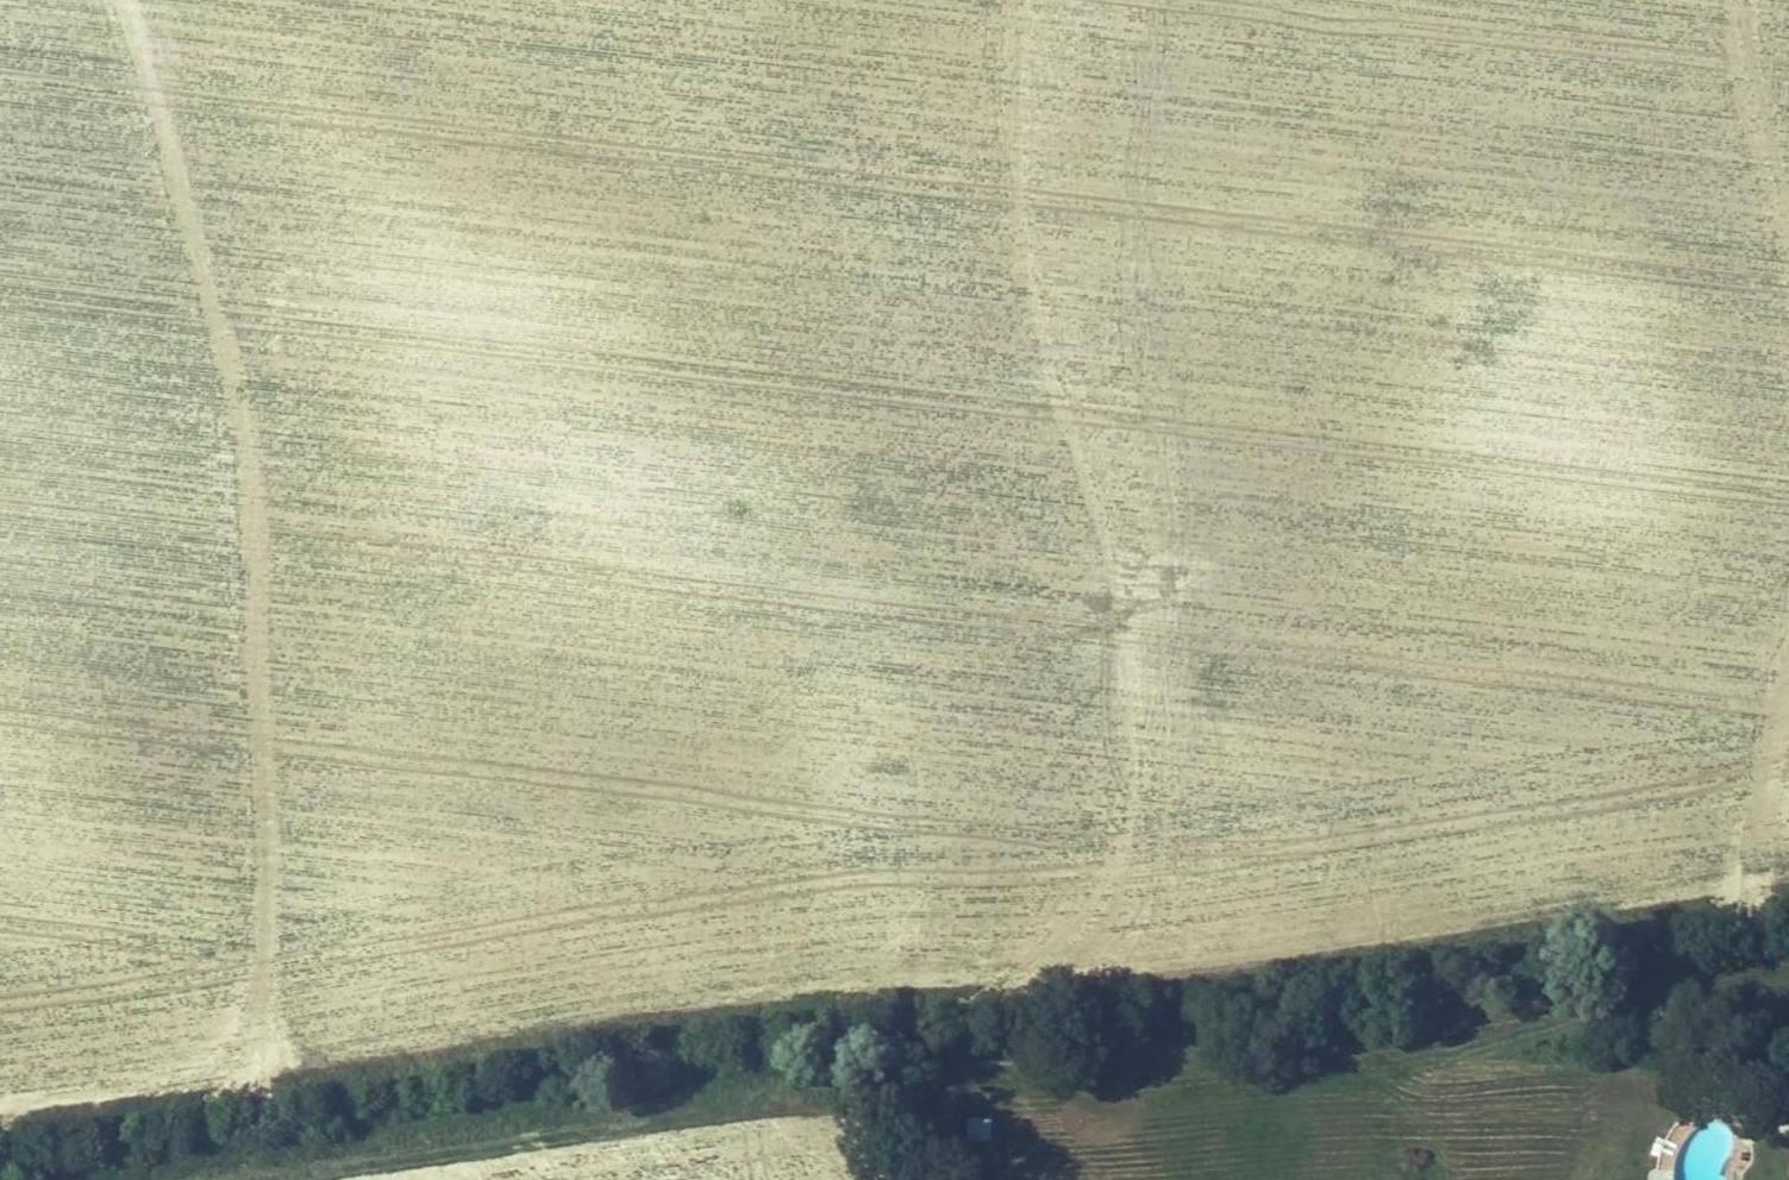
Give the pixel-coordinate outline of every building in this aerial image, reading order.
[(967,1139),(991,1141),(992,1120),(968,1119),(967,1139)] [(1723,1128),(1681,1129),(1682,1179),(1724,1179),(1723,1128)]
